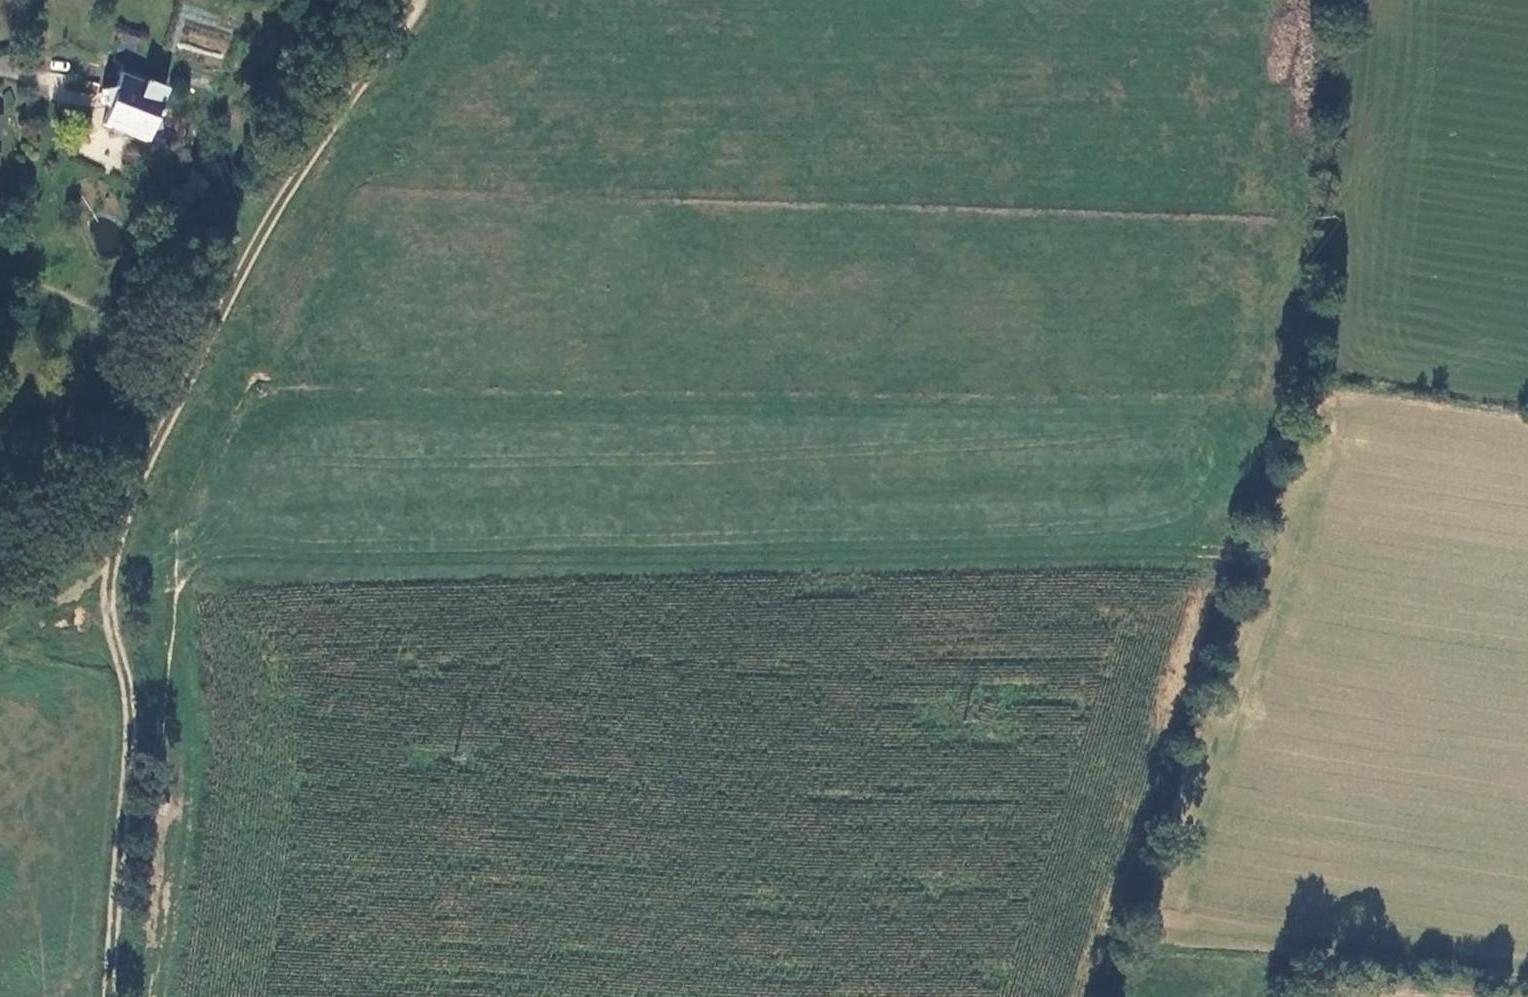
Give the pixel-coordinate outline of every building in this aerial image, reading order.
[(169,90),(125,73),(121,89),(111,90),(112,109),(105,130),(116,133),(117,140),(134,139),(150,145),(153,138),(163,137),(160,113),(169,90)]
